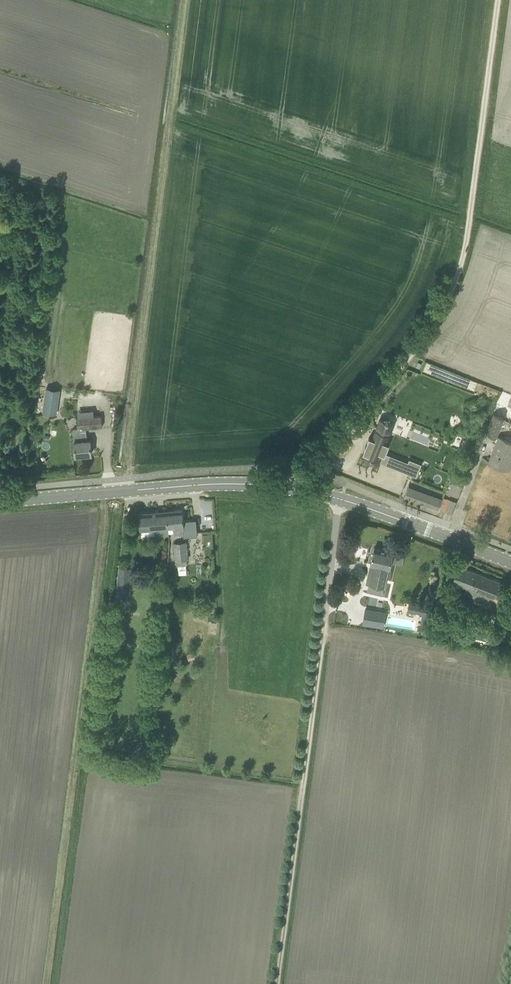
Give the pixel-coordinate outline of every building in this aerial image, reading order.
[(425,362),(421,372),(474,390),(477,381),(425,362)] [(59,399),(44,397),(43,413),(57,415),(59,399)] [(504,417),(493,412),(485,432),(496,437),(504,417)] [(102,427),(101,416),(76,418),(77,429),(73,429),(75,455),(91,453),(90,440),(87,440),(86,428),(102,427)] [(384,442),(389,431),(376,426),(371,438),(368,437),(361,452),(365,454),(363,458),(376,463),(377,461),(415,476),(420,463),(407,458),(406,462),(384,453),(388,444),(384,442)] [(489,462),(506,469),(510,455),(510,441),(499,436),(489,462)] [(408,485),(404,497),(444,511),(449,500),(408,485)] [(173,527),(174,535),(184,534),(183,509),(168,510),(168,527),(173,527)] [(168,535),(168,527),(168,510),(139,513),(140,529),(154,528),(155,536),(168,535)] [(175,560),(187,559),(185,541),(173,542),(175,560)] [(370,580),(366,580),(366,583),(369,584),(367,591),(383,595),(389,568),(393,551),(374,547),(370,563),(373,564),(370,580)] [(466,586),(463,595),(492,606),(491,608),(496,610),(503,593),(496,591),(500,581),(459,564),(452,581),(466,586)] [(116,596),(124,597),(125,587),(128,587),(129,576),(118,575),(116,596)] [(408,600),(407,609),(431,613),(432,604),(408,600)] [(467,605),(460,602),(457,609),(463,612),(464,612),(467,605)] [(379,610),(376,625),(383,626),(386,611),(379,610)]
